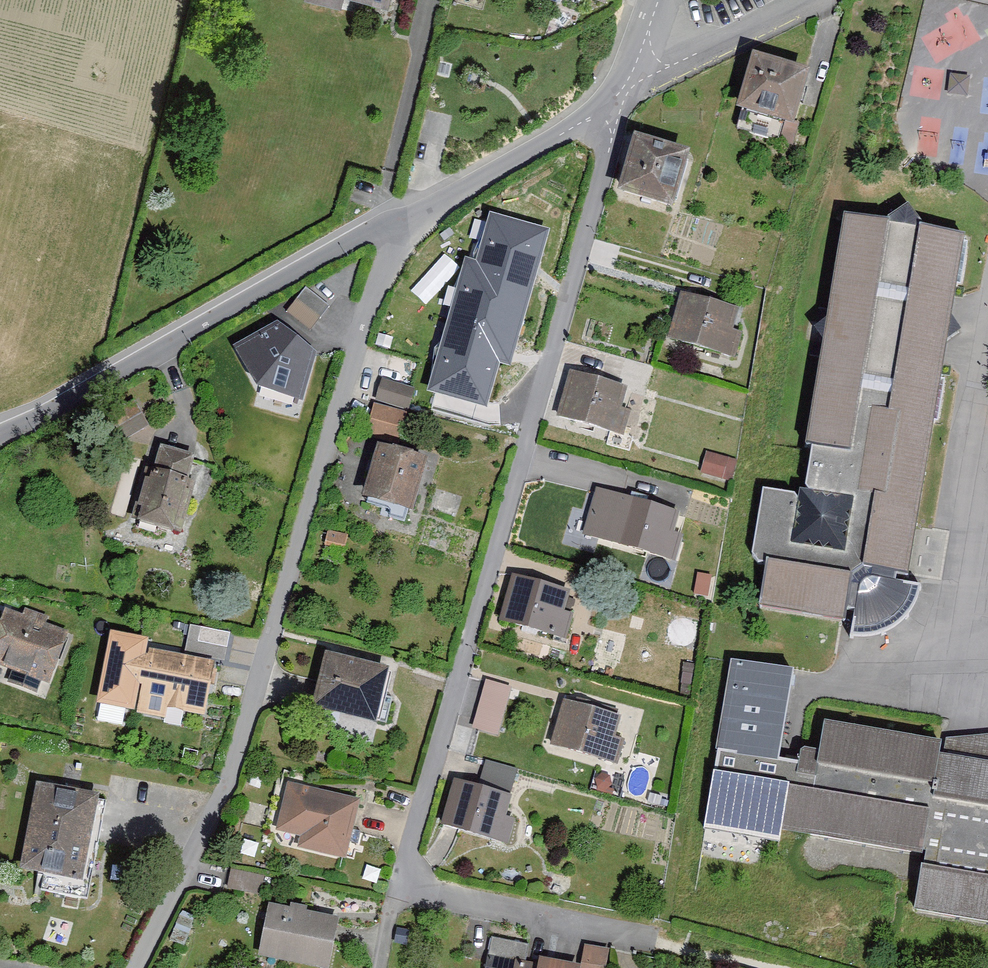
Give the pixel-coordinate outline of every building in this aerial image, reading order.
[(295,3),(338,13),(341,0),(384,10),(386,0),(296,0),(295,3)] [(798,68),(744,53),(730,108),(784,122),(798,68)] [(679,149),(626,134),(610,190),(663,205),(679,149)] [(881,218),(836,211),(790,489),(758,484),(739,601),(841,617),(847,618),(846,636),(882,631),(894,620),(903,612),(916,581),(907,580),(915,532),(939,368),(943,348),(959,338),(948,317),(949,304),(963,299),(970,241),(962,231),(915,224),(902,205),(881,218)] [(498,359),(509,362),(547,231),(493,215),(479,264),(468,260),(432,388),(486,403),(498,359)] [(327,309),(303,291),(285,315),(308,333),(327,309)] [(733,309),(677,294),(665,338),(730,356),(736,333),(727,330),(733,309)] [(308,357),(271,327),(233,347),(252,388),(297,401),(308,357)] [(628,386),(570,369),(556,416),(624,435),(631,410),(622,407),(628,386)] [(377,383),(372,402),(404,409),(408,391),(377,383)] [(145,428),(130,404),(106,418),(121,442),(145,428)] [(403,414),(371,406),(364,437),(395,445),(403,414)] [(380,447),(363,503),(406,515),(422,460),(380,447)] [(188,458),(157,450),(152,470),(146,469),(132,521),(173,533),(187,482),(182,480),(188,458)] [(732,462),(704,455),(699,474),(728,481),(732,462)] [(680,510),(596,487),(583,536),(675,561),(683,533),(674,531),(680,510)] [(321,535),(316,550),(340,557),(344,541),(321,535)] [(703,573),(686,570),(682,593),(699,596),(703,573)] [(563,590),(508,575),(496,617),(563,635),(568,616),(557,613),(563,590)] [(0,635),(0,670),(50,690),(70,634),(43,625),(46,616),(27,609),(24,617),(9,612),(0,635)] [(197,630),(192,657),(222,662),(227,637),(197,630)] [(139,710),(150,659),(153,643),(110,634),(96,702),(139,710)] [(393,672),(320,654),(307,706),(379,726),(393,672)] [(139,710),(138,718),(163,723),(164,714),(203,721),(213,669),(150,659),(139,710)] [(791,674),(725,664),(700,820),(776,832),(788,761),(778,759),(789,689),(791,674)] [(507,687),(482,681),(470,726),(495,733),(507,687)] [(622,715),(563,698),(550,745),(617,764),(625,739),(615,736),(622,715)] [(976,735),(925,740),(824,723),(817,766),(788,761),(776,832),(914,856),(904,913),(987,927),(987,734),(976,735)] [(486,760),(478,785),(510,794),(517,769),(486,760)] [(478,785),(455,778),(441,823),(508,844),(516,819),(506,816),(513,795),(510,794),(478,785)] [(107,799),(32,784),(16,863),(37,867),(33,890),(86,901),(97,846),(107,799)] [(285,785),(273,830),(297,836),(294,848),(341,860),(355,801),(285,785)] [(257,884),(228,876),(222,896),(251,904),(257,884)] [(270,907),(258,957),(307,967),(324,967),(333,921),(270,907)] [(584,943),(580,965),(580,967),(606,967),(610,948),(584,943)] [(515,959),(513,967),(580,967),(580,965),(539,957),(538,963),(515,959)]
